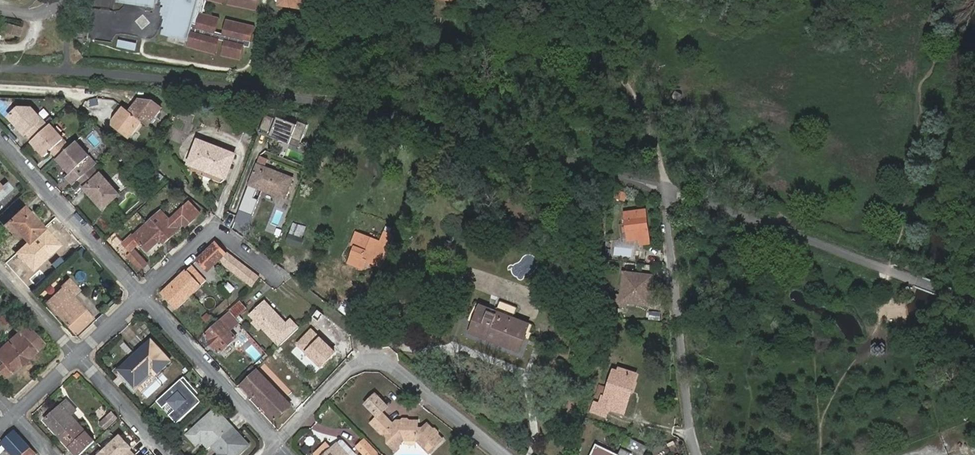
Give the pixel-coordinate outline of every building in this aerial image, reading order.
[(172,6),(165,3),(162,13),(169,15),(165,31),(187,37),(188,31),(190,32),(186,46),(215,53),(218,39),(223,41),(218,54),(238,59),(241,47),(247,48),(253,26),(226,19),(221,33),(214,31),(218,17),(199,12),(196,24),(191,22),(197,0),(173,0),(172,6)] [(224,3),(252,12),(256,0),(225,0),(224,3)] [(306,0),(279,0),(278,5),(305,9),(306,0)] [(143,15),(135,22),(142,30),(149,24),(143,15)] [(18,36),(20,28),(2,24),(1,32),(18,36)] [(143,122),(148,126),(162,108),(153,101),(139,100),(130,112),(124,107),(114,120),(113,125),(130,138),(143,122)] [(26,134),(33,141),(47,129),(39,121),(40,115),(32,107),(22,107),(9,119),(17,127),(19,125),(22,128),(20,130),(25,135),(26,134)] [(271,120),(262,117),(257,130),(266,133),(271,120)] [(275,117),(267,136),(287,144),(290,139),(299,142),(305,125),(296,121),(294,125),(275,117)] [(50,152),(57,160),(68,149),(62,142),(64,140),(50,126),(47,129),(33,141),(32,142),(45,156),(50,152)] [(299,142),(290,139),(287,144),(296,148),(299,142)] [(198,140),(188,164),(226,179),(235,154),(198,140)] [(68,149),(57,160),(71,174),(65,179),(72,187),(96,165),(76,142),(68,149)] [(285,199),(293,178),(264,166),(266,159),(260,157),(250,185),(258,188),(263,190),(285,199)] [(160,183),(165,176),(156,170),(151,177),(160,183)] [(119,196),(101,175),(85,189),(103,210),(119,196)] [(7,181),(2,186),(0,188),(0,201),(14,188),(7,181)] [(240,210),(253,215),(259,200),(254,198),(258,188),(250,185),(240,210)] [(254,198),(259,200),(263,190),(258,188),(254,198)] [(191,201),(185,206),(196,218),(201,213),(191,201)] [(185,206),(178,213),(191,222),(196,218),(185,206)] [(10,221),(22,233),(29,242),(45,228),(26,207),(10,221)] [(249,227),(253,215),(240,210),(236,222),(249,227)] [(645,210),(624,213),(628,241),(640,239),(640,244),(649,243),(645,210)] [(162,211),(149,223),(155,230),(168,217),(162,211)] [(191,222),(178,213),(170,220),(168,217),(155,230),(149,223),(134,237),(140,242),(147,251),(161,238),(166,242),(179,230),(178,228),(183,223),(187,226),(191,222)] [(17,238),(22,233),(10,221),(5,225),(17,238)] [(385,232),(381,242),(356,233),(352,245),(355,246),(349,263),(362,268),(365,259),(382,266),(394,236),(385,232)] [(140,242),(134,237),(133,235),(124,244),(130,251),(140,242)] [(303,240),(288,235),(286,242),(301,247),(303,240)] [(198,259),(209,271),(220,260),(253,285),(259,277),(227,252),(226,254),(215,243),(198,259)] [(148,264),(135,250),(128,256),(141,270),(148,264)] [(162,293),(178,309),(203,285),(202,284),(207,280),(192,265),(162,293)] [(540,270),(534,284),(539,287),(545,273),(540,270)] [(624,273),(621,297),(626,303),(651,306),(654,276),(624,273)] [(76,333),(93,317),(73,296),(81,288),(72,278),(63,286),(64,288),(47,303),(76,333)] [(618,297),(617,306),(626,307),(626,303),(621,297),(618,297)] [(249,308),(243,300),(232,309),(238,316),(249,308)] [(279,346),(297,328),(289,321),(285,325),(262,301),(249,314),(279,346)] [(495,317),(512,323),(517,310),(500,304),(495,317)] [(907,321),(916,320),(914,308),(904,309),(907,321)] [(518,351),(527,329),(512,323),(495,317),(479,310),(470,332),(518,351)] [(207,312),(202,317),(207,323),(212,317),(207,312)] [(236,319),(230,312),(206,334),(210,340),(209,342),(216,349),(217,347),(222,352),(237,338),(227,327),(236,319)] [(0,356),(0,357),(5,362),(0,366),(0,375),(4,380),(37,351),(36,350),(44,343),(25,322),(16,330),(18,332),(8,342),(11,345),(0,356)] [(170,359),(151,339),(121,366),(136,381),(150,369),(154,374),(170,359)] [(125,341),(119,345),(128,356),(134,351),(125,341)] [(11,345),(8,342),(0,349),(0,356),(11,345)] [(255,367),(268,355),(261,348),(248,361),(255,367)] [(291,404),(258,369),(242,384),(275,419),(291,404)] [(628,386),(631,376),(619,372),(614,370),(605,397),(611,399),(608,408),(624,414),(632,388),(628,386)] [(172,399),(176,403),(192,388),(194,387),(184,376),(160,399),(165,405),(172,399)] [(192,388),(176,403),(178,406),(172,412),(180,420),(204,398),(198,391),(196,393),(192,388)] [(594,401),(590,413),(605,417),(608,408),(611,399),(605,397),(601,396),(599,402),(594,401)] [(95,441),(87,431),(71,414),(77,409),(68,400),(45,420),(78,454),(80,454),(95,441)] [(187,434),(194,442),(199,442),(201,440),(209,448),(212,445),(219,453),(217,454),(238,454),(250,444),(238,431),(236,433),(231,427),(226,422),(227,420),(215,407),(202,419),(206,423),(203,426),(196,426),(187,434)] [(117,418),(112,412),(101,422),(106,428),(117,418)] [(387,445),(394,451),(397,448),(405,440),(417,440),(430,453),(443,439),(438,435),(439,432),(436,428),(432,429),(427,424),(422,429),(418,429),(418,422),(410,422),(407,425),(403,425),(401,422),(396,422),(393,425),(381,414),(370,425),(381,435),(384,435),(388,439),(387,445)] [(232,425),(227,420),(226,422),(231,427),(236,433),(238,431),(232,425)] [(2,442),(14,454),(37,454),(15,431),(2,442)] [(647,446),(626,436),(622,445),(642,454),(643,454),(647,446)] [(337,443),(349,454),(357,454),(341,439),(337,443)] [(107,454),(134,454),(133,454),(134,452),(123,440),(107,454)] [(361,441),(356,447),(364,454),(375,454),(376,454),(361,441)] [(332,448),(327,443),(315,454),(316,454),(325,454),(332,448)] [(337,443),(332,448),(325,454),(349,454),(337,443)] [(618,454),(596,444),(590,454),(631,454),(632,453),(621,448),(618,454)]
